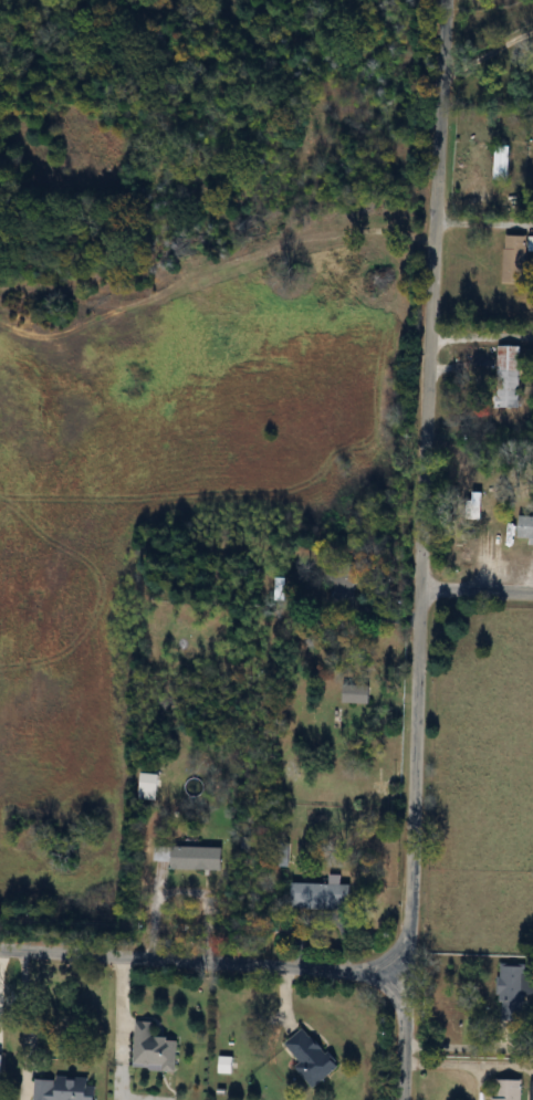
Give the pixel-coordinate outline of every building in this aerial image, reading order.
[(512,181),(512,145),(496,145),(496,181),(512,181)] [(529,236),(505,236),(505,284),(529,284),(529,236)] [(521,409),(521,346),(499,346),(499,409),(521,409)] [(518,539),(532,540),(532,516),(519,515),(518,539)] [(356,604),(356,568),(334,568),(334,604),(356,604)] [(371,704),(371,683),(345,682),(345,703),(371,704)] [(223,847),(173,847),(173,870),(223,870),(223,847)] [(155,861),(170,862),(170,848),(156,848),(155,861)] [(351,912),(352,885),(294,884),(293,910),(351,912)] [(525,965),(502,965),(501,1020),(524,1021),(525,965)] [(135,1069),(177,1071),(178,1039),(154,1038),(154,1023),(137,1022),(135,1069)] [(314,1088),(340,1068),(307,1027),(286,1044),(302,1063),(297,1067),(314,1088)] [(233,1058),(222,1058),(222,1073),(233,1073),(233,1058)] [(97,1079),(37,1077),(36,1099),(96,1099),(97,1079)] [(523,1080),(494,1079),(493,1099),(523,1099),(523,1080)]
